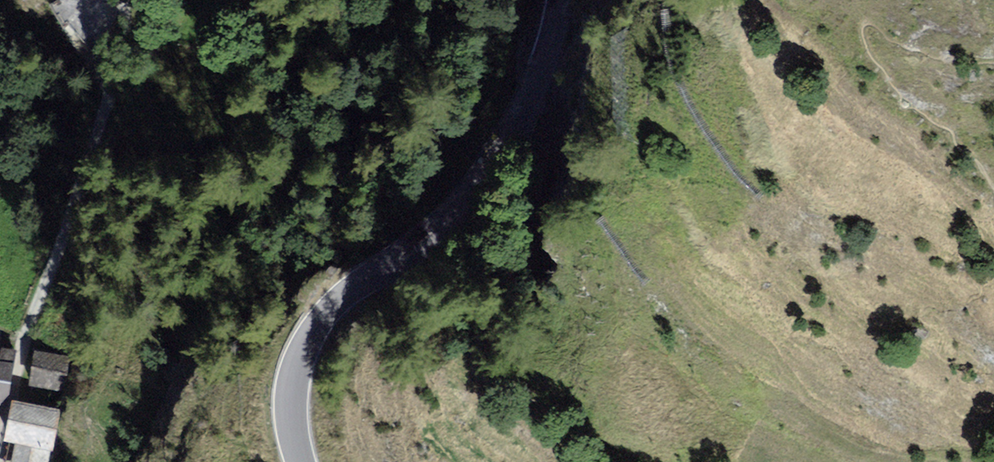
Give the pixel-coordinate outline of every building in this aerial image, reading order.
[(72,359),(36,356),(33,387),(69,391),(72,359)] [(9,368),(0,367),(0,406),(3,407),(9,368)] [(16,404),(7,444),(18,446),(14,461),(52,461),(62,415),(16,404)]
